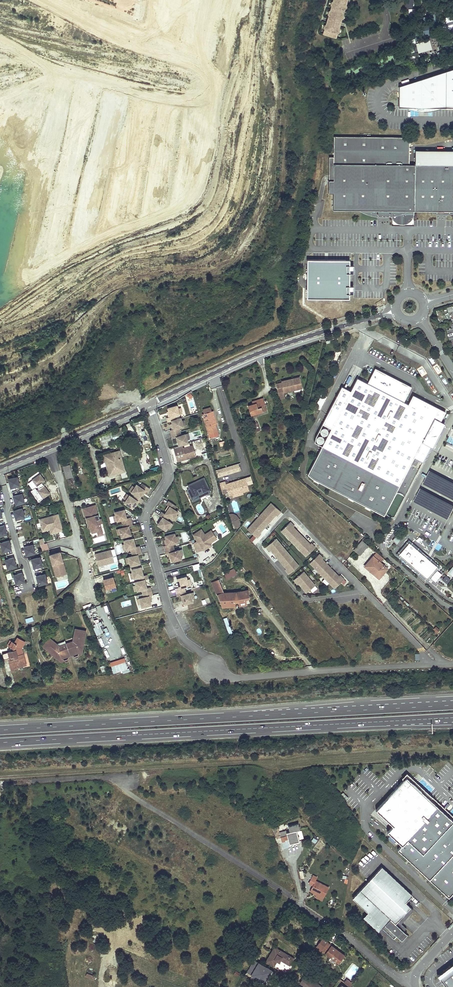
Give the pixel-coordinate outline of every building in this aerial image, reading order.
[(336,38),(337,33),(338,33),(339,30),(338,29),(341,19),(342,19),(343,16),(342,15),(344,9),(345,10),(346,6),(345,6),(347,0),(334,0),(333,2),(332,2),(331,5),(332,6),(330,12),(329,12),(328,15),(329,15),(326,26),(325,25),(324,29),(325,29),(324,34),(336,38)] [(416,44),(418,54),(432,50),(430,41),(416,44)] [(400,86),(400,107),(406,107),(444,107),(452,108),(452,69),(400,86)] [(414,211),(414,164),(409,164),(409,137),(334,136),(334,157),(329,157),(329,193),(333,193),(333,210),(359,210),(414,211)] [(415,164),(452,165),(452,150),(415,151),(415,164)] [(414,164),(414,211),(427,211),(434,211),(452,211),(452,165),(415,164),(414,164)] [(392,218),(393,219),(393,220),(395,222),(397,223),(398,223),(401,224),(404,224),(407,223),(408,223),(410,221),(412,220),(414,217),(414,214),(414,211),(359,210),(368,214),(380,216),(391,216),(391,217),(392,218)] [(308,260),(307,299),(349,300),(350,261),(308,260)] [(314,441),(322,445),(307,473),(312,478),(383,515),(409,465),(413,458),(422,462),(430,446),(422,442),(430,426),(434,418),(440,421),(445,412),(413,395),(408,404),(404,402),(411,387),(382,371),(375,368),(368,383),(357,378),(351,390),(346,388),(342,386),(315,436),(314,441)] [(300,376),(282,380),(282,382),(284,389),(285,391),(303,386),(300,376)] [(253,404),(248,405),(251,414),(258,412),(267,409),(263,397),(254,400),(255,403),(253,404)] [(166,418),(167,422),(171,421),(176,419),(175,415),(179,414),(178,408),(177,405),(167,408),(168,411),(170,416),(168,417),(166,418)] [(215,422),(212,411),(211,411),(203,413),(202,414),(208,433),(216,430),(214,424),(214,422),(215,422)] [(171,434),(180,431),(178,428),(183,426),(181,421),(180,418),(176,419),(171,421),(172,423),(173,429),(172,429),(170,430),(171,434)] [(441,422),(440,421),(434,418),(430,426),(422,442),(430,446),(431,447),(432,447),(443,427),(444,424),(441,422)] [(113,430),(98,437),(100,444),(118,439),(115,430),(113,430)] [(180,431),(171,434),(172,438),(176,437),(178,442),(181,441),(182,444),(188,443),(187,440),(185,434),(181,435),(180,431)] [(147,432),(135,434),(137,445),(149,443),(147,432)] [(174,449),(177,461),(182,459),(183,458),(185,457),(185,458),(195,456),(192,445),(182,448),(183,450),(180,451),(179,448),(174,449)] [(124,469),(119,451),(104,455),(109,475),(118,473),(118,471),(124,469)] [(69,462),(62,463),(66,478),(73,477),(69,462)] [(240,471),(238,464),(216,470),(218,477),(240,471)] [(431,471),(424,484),(452,499),(452,482),(431,471)] [(49,493),(43,485),(42,486),(41,483),(44,480),(40,474),(32,480),(38,488),(36,490),(34,488),(30,491),(38,501),(49,493)] [(19,485),(17,477),(8,479),(11,488),(19,485)] [(246,478),(226,484),(225,482),(220,484),(223,494),(229,492),(229,494),(235,492),(238,494),(243,492),(249,490),(248,486),(253,484),(251,477),(246,478)] [(200,497),(199,495),(199,494),(204,492),(209,490),(203,478),(188,485),(190,490),(191,492),(189,493),(192,500),(200,497)] [(135,494),(139,497),(141,494),(144,489),(145,490),(147,491),(149,488),(142,483),(140,486),(136,484),(134,486),(131,492),(135,494)] [(452,509),(452,505),(422,489),(415,502),(448,519),(452,509)] [(24,502),(22,493),(13,496),(15,505),(24,502)] [(139,497),(135,494),(133,497),(129,495),(126,500),(124,503),(132,508),(134,505),(137,500),(138,501),(140,502),(142,499),(139,497)] [(166,511),(164,513),(169,516),(172,519),(176,514),(178,511),(174,509),(176,505),(169,500),(166,504),(168,505),(169,506),(166,511)] [(239,511),(237,500),(231,502),(234,513),(239,511)] [(281,511),(271,503),(266,508),(268,510),(264,514),(262,512),(259,516),(268,524),(271,520),(269,519),(272,516),(273,517),(276,515),(277,516),(281,511)] [(100,517),(99,518),(97,518),(96,514),(96,511),(97,511),(95,504),(82,507),(85,517),(86,517),(87,521),(90,521),(91,525),(89,525),(91,532),(96,530),(101,529),(99,523),(102,522),(100,517)] [(24,517),(22,508),(13,511),(16,519),(24,517)] [(122,523),(131,521),(130,517),(126,518),(125,512),(121,513),(120,510),(114,512),(115,515),(117,520),(121,519),(122,523)] [(166,519),(169,516),(164,513),(161,511),(159,515),(161,516),(162,517),(159,521),(157,524),(165,530),(167,527),(170,522),(166,519)] [(48,526),(49,524),(51,524),(54,532),(62,530),(57,514),(39,519),(42,528),(48,526)] [(268,524),(259,516),(256,519),(258,521),(254,525),(253,523),(247,529),(254,535),(256,537),(257,538),(261,533),(259,532),(262,530),(260,528),(263,525),(264,527),(268,524)] [(239,526),(240,523),(239,518),(232,521),(234,527),(239,526)] [(132,525),(131,521),(122,523),(123,527),(119,528),(120,534),(121,537),(127,535),(126,532),(130,531),(128,526),(132,525)] [(293,544),(302,535),(298,532),(297,534),(294,531),(296,530),(293,527),(294,526),(290,522),(281,531),(286,536),(288,535),(292,538),(290,540),(293,544)] [(48,526),(42,528),(43,530),(49,528),(51,533),(54,532),(51,524),(49,524),(48,526)] [(201,529),(193,534),(198,542),(192,544),(195,552),(203,549),(203,550),(211,545),(209,543),(216,539),(211,530),(204,535),(201,529)] [(174,533),(165,536),(165,539),(167,544),(166,545),(163,545),(164,549),(173,547),(172,543),(176,542),(175,536),(174,533)] [(397,533),(392,539),(397,543),(402,537),(397,533)] [(310,544),(307,542),(306,543),(303,540),(305,539),(302,535),(293,544),(297,547),(299,545),(302,549),(300,551),(306,556),(315,547),(311,543),(310,544)] [(282,550),(279,546),(281,544),(276,538),(266,547),(270,551),(271,550),(273,553),(275,552),(277,554),(276,556),(279,559),(287,552),(284,549),(282,550)] [(131,552),(140,549),(139,545),(135,546),(133,541),(130,542),(129,539),(123,540),(124,543),(126,549),(130,548),(131,552)] [(0,543),(0,544),(2,552),(11,549),(8,540),(0,543)] [(368,545),(362,540),(354,550),(360,555),(368,545)] [(404,548),(399,553),(428,578),(429,576),(438,566),(429,558),(409,541),(407,544),(406,543),(402,546),(404,548)] [(35,553),(32,544),(23,547),(26,555),(35,553)] [(169,552),(171,558),(171,561),(181,558),(180,555),(178,550),(174,551),(173,547),(164,549),(165,553),(168,553),(169,552)] [(113,561),(109,549),(93,553),(96,565),(113,561)] [(141,553),(140,549),(131,552),(132,555),(128,557),(129,562),(130,565),(136,564),(135,561),(139,560),(137,554),(141,553)] [(55,576),(65,573),(59,552),(49,555),(55,576)] [(292,561),(288,557),(290,556),(287,552),(279,559),(282,563),(283,561),(286,564),(284,566),(286,569),(285,570),(289,574),(299,566),(294,560),(292,561)] [(380,577),(387,569),(380,562),(383,558),(376,552),(364,566),(373,574),(374,572),(380,577)] [(322,575),(330,568),(327,564),(325,566),(323,563),(324,562),(322,559),(323,558),(319,554),(310,563),(315,568),(317,566),(321,570),(319,572),(322,575)] [(13,557),(4,560),(7,569),(16,566),(13,557)] [(42,565),(40,557),(31,559),(33,568),(42,565)] [(140,580),(144,579),(148,578),(146,574),(143,575),(141,570),(137,571),(137,568),(131,569),(132,572),(133,578),(138,577),(139,581),(140,580)] [(339,576),(336,573),(335,575),(332,572),(333,571),(330,568),(322,575),(325,579),(327,577),(331,581),(329,582),(335,588),(344,579),(340,575),(339,576)] [(236,574),(234,569),(224,573),(226,578),(236,574)] [(310,583),(307,579),(309,578),(303,572),(294,580),(297,584),(298,583),(301,586),(302,585),(305,587),(303,589),(306,592),(315,585),(312,582),(310,583)] [(24,581),(21,573),(13,575),(15,584),(24,581)] [(47,583),(44,574),(35,577),(38,585),(47,583)] [(446,575),(442,580),(447,585),(451,580),(446,575)] [(175,588),(176,592),(185,590),(184,586),(188,585),(187,579),(186,576),(180,577),(181,580),(177,581),(179,587),(175,588)] [(112,577),(103,580),(105,589),(115,586),(112,577)] [(217,578),(211,580),(221,605),(234,604),(238,604),(245,602),(244,596),(248,596),(247,588),(236,590),(222,591),(217,578)] [(142,594),(151,591),(150,587),(146,588),(145,583),(141,584),(140,580),(139,581),(135,582),(135,585),(137,591),(141,590),(142,594)] [(185,590),(176,592),(177,596),(181,595),(182,601),(186,600),(187,603),(192,601),(192,598),(190,592),(186,594),(185,590)] [(152,595),(151,591),(142,594),(143,597),(139,598),(140,604),(141,607),(151,605),(150,602),(148,596),(150,596),(152,595)] [(91,619),(94,630),(101,628),(97,616),(91,619)] [(227,618),(224,619),(229,635),(232,634),(227,618)] [(80,630),(79,630),(79,631),(75,630),(72,641),(70,642),(70,643),(66,645),(62,646),(61,645),(58,646),(56,644),(49,639),(47,642),(46,641),(43,646),(51,653),(54,652),(62,658),(66,657),(65,656),(74,653),(74,654),(78,652),(80,643),(83,642),(85,631),(80,630)] [(12,651),(2,654),(4,659),(8,658),(12,670),(17,669),(17,667),(26,665),(21,648),(25,642),(18,638),(15,643),(12,642),(9,646),(11,647),(13,648),(14,651),(12,651)] [(54,652),(51,653),(61,662),(64,660),(66,662),(67,661),(68,656),(71,655),(76,658),(77,658),(77,656),(81,654),(83,642),(80,643),(78,652),(74,654),(74,653),(65,656),(66,657),(62,658),(54,652)] [(124,658),(110,663),(114,674),(122,672),(128,670),(124,658)] [(449,898),(452,893),(452,821),(406,777),(376,810),(393,826),(388,832),(402,845),(398,850),(449,898)] [(287,835),(284,836),(285,841),(282,842),(283,848),(290,846),(289,843),(299,841),(296,830),(299,829),(298,823),(288,826),(290,832),(286,833),(287,835)] [(279,832),(277,826),(272,828),(276,838),(280,837),(279,832)] [(403,932),(405,929),(400,924),(412,911),(404,903),(412,895),(382,867),(353,898),(368,912),(363,917),(378,931),(382,928),(394,939),(395,937),(397,935),(398,937),(403,932)] [(313,885),(310,891),(314,893),(314,892),(317,893),(324,897),(329,887),(315,881),(317,877),(313,875),(309,883),(313,885)] [(397,935),(395,937),(400,941),(406,935),(403,932),(398,937),(397,935)] [(336,950),(336,949),(322,938),(315,947),(324,954),(325,953),(338,963),(344,955),(339,951),(338,952),(336,950)] [(274,966),(277,961),(279,962),(280,960),(289,965),(293,958),(274,947),(266,961),(274,966)] [(248,972),(264,981),(271,969),(255,959),(248,972)] [(447,986),(452,986),(452,964),(438,976),(447,986)] [(308,978),(304,975),(299,983),(302,986),(308,978)] [(308,978),(302,986),(304,986),(321,986),(308,978)]
